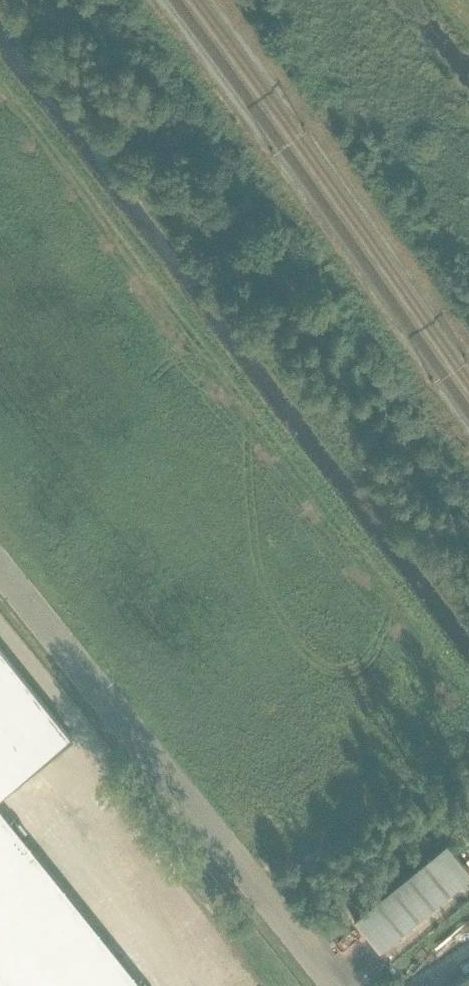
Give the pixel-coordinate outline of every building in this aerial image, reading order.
[(72,738),(0,648),(0,796),(72,738)] [(101,812),(117,798),(106,785),(90,798),(101,812)] [(15,826),(0,808),(0,985),(143,985),(15,826)] [(353,918),(379,949),(468,875),(468,869),(446,842),(353,918)] [(450,985),(468,985),(468,973),(450,985)]
